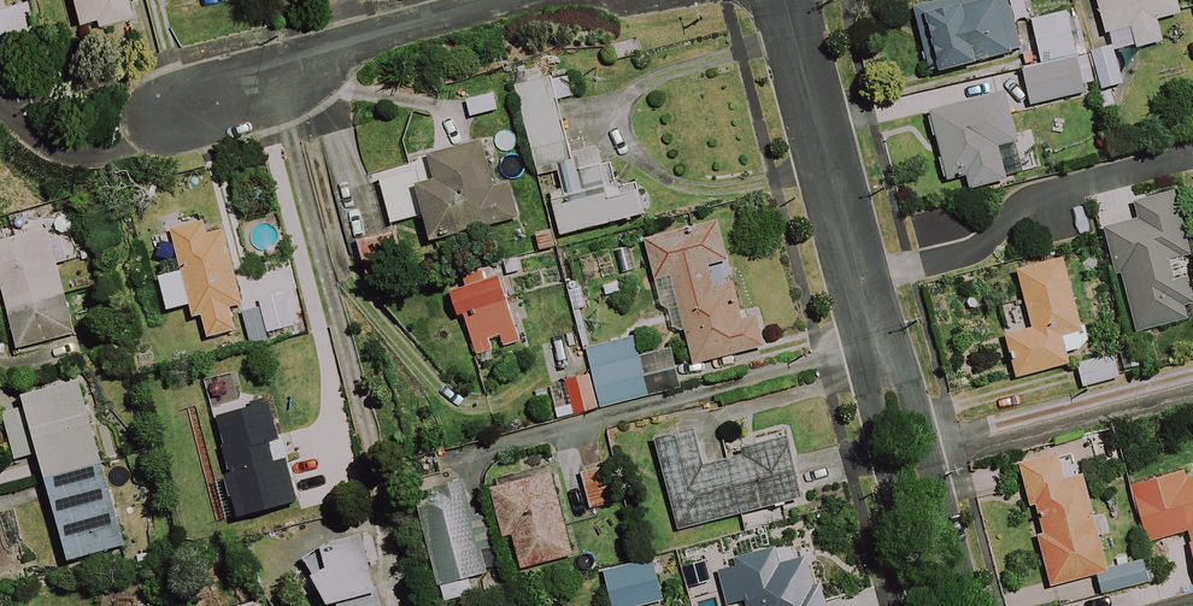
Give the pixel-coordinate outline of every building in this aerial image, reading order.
[(78,23),(94,18),(96,27),(131,18),(126,0),(72,0),(78,23)] [(1005,0),(952,0),(912,10),(929,75),(1018,53),(1005,0)] [(1104,36),(1110,35),(1114,54),(1160,42),(1155,22),(1179,16),(1175,0),(1095,0),(1104,36)] [(34,39),(25,5),(0,11),(0,48),(34,39)] [(1084,95),(1066,14),(1030,22),(1040,67),(1021,71),(1029,107),(1084,95)] [(1121,86),(1110,48),(1087,55),(1099,92),(1121,86)] [(549,86),(544,68),(511,76),(537,177),(556,173),(560,191),(549,194),(560,238),(644,216),(635,183),(615,188),(609,164),(577,172),(559,102),(573,98),(569,81),(549,86)] [(968,191),(1005,183),(997,148),(1017,143),(1006,94),(928,112),(944,183),(965,178),(968,191)] [(497,113),(494,95),(466,101),(469,119),(497,113)] [(503,186),(492,142),(410,162),(412,174),(379,181),(389,227),(423,220),(429,241),(517,220),(509,184),(503,186)] [(1187,254),(1172,194),(1134,203),(1139,222),(1104,231),(1115,277),(1120,275),(1134,334),(1186,322),(1181,301),(1190,299),(1180,256),(1187,254)] [(688,329),(697,362),(767,344),(759,312),(744,316),(735,279),(716,283),(710,262),(729,257),(719,218),(646,237),(663,303),(670,306),(674,325),(688,329)] [(206,236),(203,222),(170,230),(181,272),(160,278),(168,312),(189,307),(193,320),(201,318),(207,340),(236,333),(230,308),(243,304),(225,232),(206,236)] [(61,226),(0,244),(0,293),(2,293),(18,351),(74,335),(55,266),(71,261),(61,226)] [(396,283),(385,240),(358,247),(370,290),(396,283)] [(1084,329),(1066,259),(1016,272),(1031,328),(1004,335),(1015,380),(1070,366),(1062,334),(1084,329)] [(477,359),(517,349),(504,297),(523,292),(515,261),(446,279),(457,320),(467,318),(477,359)] [(255,309),(241,312),(248,347),(268,343),(266,333),(293,328),(286,293),(253,300),(255,309)] [(635,359),(631,340),(587,350),(600,410),(681,392),(672,351),(635,359)] [(1119,379),(1113,356),(1076,366),(1082,389),(1119,379)] [(545,384),(554,421),(595,411),(587,374),(545,384)] [(125,547),(79,381),(22,396),(26,407),(2,414),(15,462),(41,455),(70,562),(125,547)] [(278,447),(269,406),(216,417),(237,517),(298,504),(285,446),(278,447)] [(701,444),(697,431),(654,442),(676,532),(801,502),(786,438),(740,449),(742,458),(725,462),(720,439),(701,444)] [(1062,476),(1056,455),(1018,465),(1028,506),(1033,505),(1040,536),(1035,537),(1049,589),(1095,577),(1100,595),(1148,583),(1142,561),(1106,571),(1097,537),(1107,534),(1102,517),(1092,520),(1079,471),(1062,476)] [(613,505),(605,469),(581,474),(589,510),(613,505)] [(1184,473),(1130,487),(1145,543),(1185,533),(1192,564),(1192,471),(1184,473)] [(572,557),(552,473),(490,488),(503,538),(511,536),(520,570),(572,557)] [(443,604),(510,587),(490,509),(477,512),(470,483),(416,497),(443,604)] [(364,535),(321,546),(324,558),(312,561),(323,605),(381,605),(364,535)] [(773,556),(718,573),(728,605),(743,601),(744,605),(827,605),(811,557),(777,567),(773,556)] [(651,560),(603,573),(611,605),(647,605),(662,602),(651,560)]
